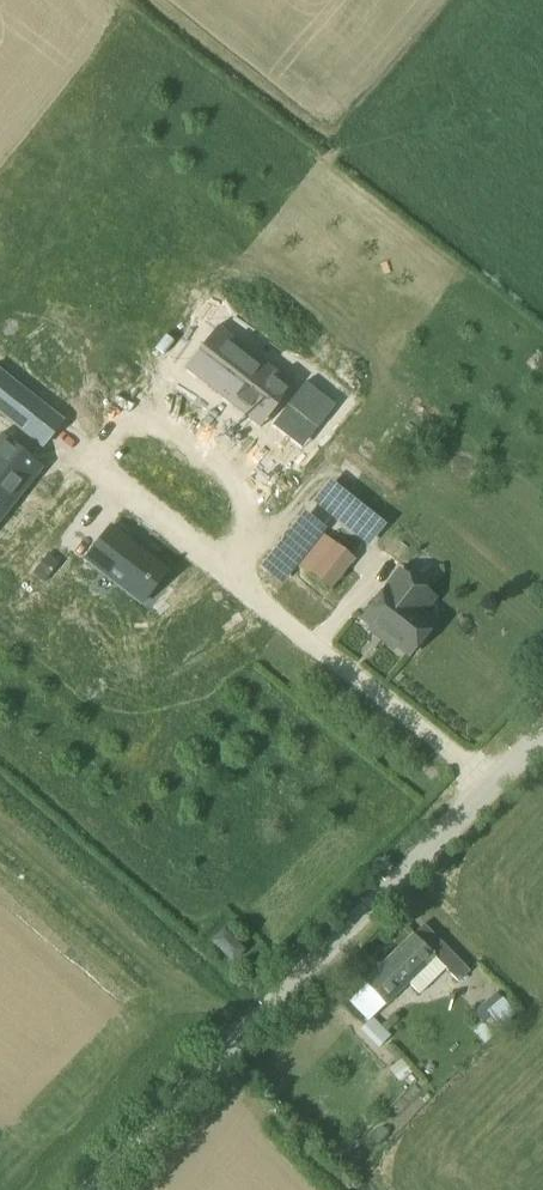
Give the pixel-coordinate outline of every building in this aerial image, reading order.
[(232,319),(198,362),(274,422),(308,378),(232,319)] [(40,445),(61,417),(0,368),(0,413),(40,445)] [(288,404),(318,427),(336,405),(306,382),(288,404)] [(5,437),(0,443),(0,532),(48,471),(5,437)] [(319,530),(293,563),(328,591),(355,558),(319,530)] [(113,537),(90,567),(137,604),(161,573),(113,537)] [(45,582),(59,564),(48,555),(33,573),(45,582)] [(388,585),(363,617),(372,624),(369,628),(375,633),(378,628),(411,654),(435,623),(420,611),(433,595),(401,570),(389,586),(388,585)] [(414,933),(363,982),(385,1005),(409,981),(420,993),(446,967),(460,981),(471,970),(424,925),(415,934),(414,933)] [(224,931),(214,941),(233,960),(243,950),(224,931)] [(500,989),(475,1008),(493,1031),(517,1012),(500,989)] [(373,1016),(360,1028),(378,1047),(391,1035),(373,1016)] [(385,1048),(397,1062),(400,1059),(402,1058),(390,1044),(385,1048)]
